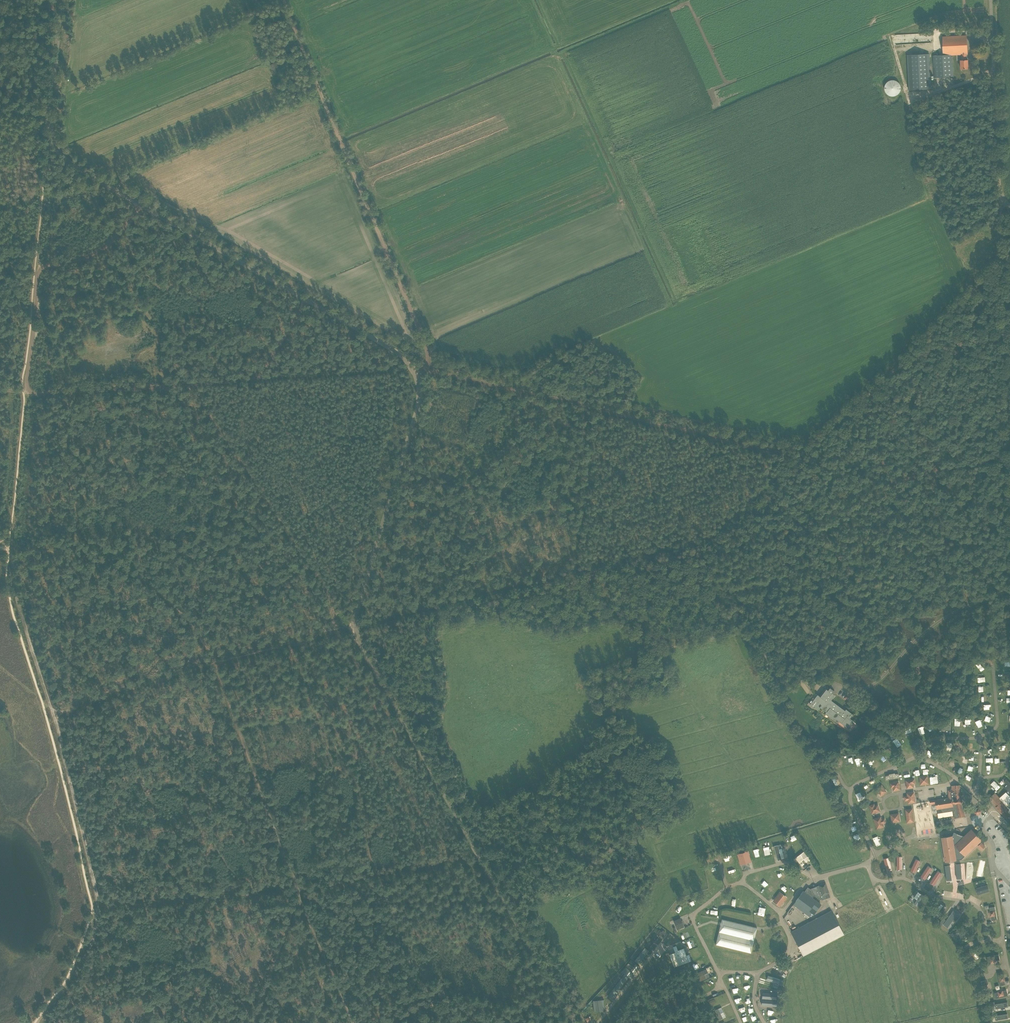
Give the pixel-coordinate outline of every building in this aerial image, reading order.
[(933,55),(934,78),(954,77),(952,55),(962,54),(962,60),(961,60),(961,69),(968,69),(968,68),(968,64),(968,60),(966,60),(966,54),(968,54),(967,35),(942,37),(943,55),(933,55)] [(931,89),(929,57),(932,57),(931,54),(907,55),(909,90),(931,89)] [(280,71),(277,62),(270,65),(274,74),(280,71)] [(901,88),(901,86),(901,85),(900,84),(899,83),(899,82),(897,81),(896,80),(893,80),(892,80),(890,80),(888,81),(887,83),(885,84),(885,86),(885,88),(885,90),(886,92),(887,94),(889,95),(890,96),(892,96),(894,96),(896,96),(898,94),(900,93),(901,90),(901,88)] [(816,702),(813,706),(818,710),(820,707),(821,706),(827,711),(827,712),(825,714),(828,715),(828,716),(838,723),(839,721),(842,723),(846,727),(852,719),(850,718),(851,717),(851,716),(853,714),(846,709),(844,711),(843,710),(842,709),(830,700),(830,701),(827,699),(832,693),(834,691),(832,689),(830,688),(828,690),(827,690),(826,689),(823,693),(820,697),(816,702)] [(939,719),(939,729),(951,730),(951,719),(939,719)] [(915,730),(920,736),(924,733),(920,727),(915,730)] [(913,745),(918,749),(923,741),(918,738),(913,745)] [(1004,780),(1003,779),(999,782),(1009,792),(1009,791),(1009,782),(1006,778),(1004,780)] [(990,786),(996,792),(1000,788),(995,781),(990,786)] [(960,817),(960,816),(965,815),(964,812),(962,804),(963,802),(962,799),(961,797),(960,788),(960,785),(954,786),(951,786),(952,789),(948,790),(949,798),(936,800),(937,805),(938,809),(938,813),(953,810),(954,818),(960,817)] [(882,786),(877,789),(880,793),(881,795),(886,792),(882,786)] [(989,798),(1002,812),(1001,812),(1006,818),(1009,815),(1009,809),(1009,808),(1009,804),(1009,802),(1009,801),(1009,797),(1006,792),(1000,798),(995,793),(989,798)] [(878,805),(871,807),(873,813),(880,811),(878,805)] [(979,807),(973,810),(977,815),(982,812),(979,807)] [(881,817),(875,819),(878,828),(883,826),(883,824),(881,820),(881,817)] [(856,822),(847,826),(849,831),(858,827),(856,822)] [(964,836),(962,836),(962,835),(962,836),(961,835),(958,834),(957,834),(955,833),(954,832),(952,836),(942,838),(946,862),(962,859),(977,844),(978,845),(978,846),(981,850),(985,846),(981,843),(980,842),(982,840),(977,835),(971,830),(964,836)] [(876,846),(881,844),(878,836),(873,838),(876,846)] [(781,844),(774,845),(777,860),(784,859),(781,844)] [(750,859),(747,849),(744,850),(745,851),(738,853),(740,862),(750,859)] [(809,861),(803,853),(794,859),(798,864),(803,861),(805,863),(809,861)] [(888,857),(883,858),(887,871),(892,870),(888,857)] [(916,859),(910,871),(915,873),(921,861),(916,859)] [(920,876),(925,879),(932,868),(928,865),(920,876)] [(930,882),(934,885),(942,873),(937,870),(930,882)] [(793,905),(809,916),(811,913),(814,914),(821,904),(812,897),(814,895),(819,900),(821,899),(822,900),(830,897),(829,893),(826,883),(818,885),(818,886),(810,889),(808,887),(804,891),(803,891),(793,905)] [(987,884),(975,888),(977,895),(989,891),(987,884)] [(918,893),(915,897),(920,900),(924,894),(921,892),(922,891),(919,889),(917,892),(918,893)] [(780,893),(775,899),(781,904),(786,898),(780,893)] [(832,902),(829,899),(819,911),(822,914),(832,902)] [(919,911),(923,912),(929,902),(926,900),(919,911)] [(791,932),(803,956),(844,934),(831,910),(791,932)] [(677,930),(684,927),(681,917),(673,920),(677,930)] [(751,953),(757,927),(722,919),(716,944),(751,953)] [(959,933),(961,937),(965,935),(961,927),(953,931),(955,935),(959,933)] [(659,929),(653,935),(659,940),(666,932),(663,930),(661,931),(659,929)] [(691,960),(689,954),(686,955),(683,949),(678,951),(676,946),(673,947),(675,952),(670,955),(674,966),(691,960)] [(975,957),(971,949),(965,952),(968,960),(975,957)] [(642,951),(635,960),(639,963),(646,954),(642,951)] [(1000,960),(999,954),(986,957),(987,962),(991,962),(991,963),(996,962),(996,961),(1000,960)] [(625,974),(608,995),(613,999),(640,966),(636,963),(630,970),(625,966),(621,971),(625,974)] [(696,973),(699,981),(710,977),(707,969),(696,973)] [(1004,981),(1005,981),(1004,975),(1003,975),(1003,972),(997,973),(1000,986),(1005,984),(1004,981)] [(990,988),(988,983),(987,983),(986,980),(981,981),(985,994),(990,992),(989,988),(990,988)] [(1007,990),(1003,991),(1003,990),(998,991),(998,992),(994,993),(995,998),(1008,995),(1007,990)] [(721,1007),(714,1010),(719,1020),(726,1017),(721,1007)]
